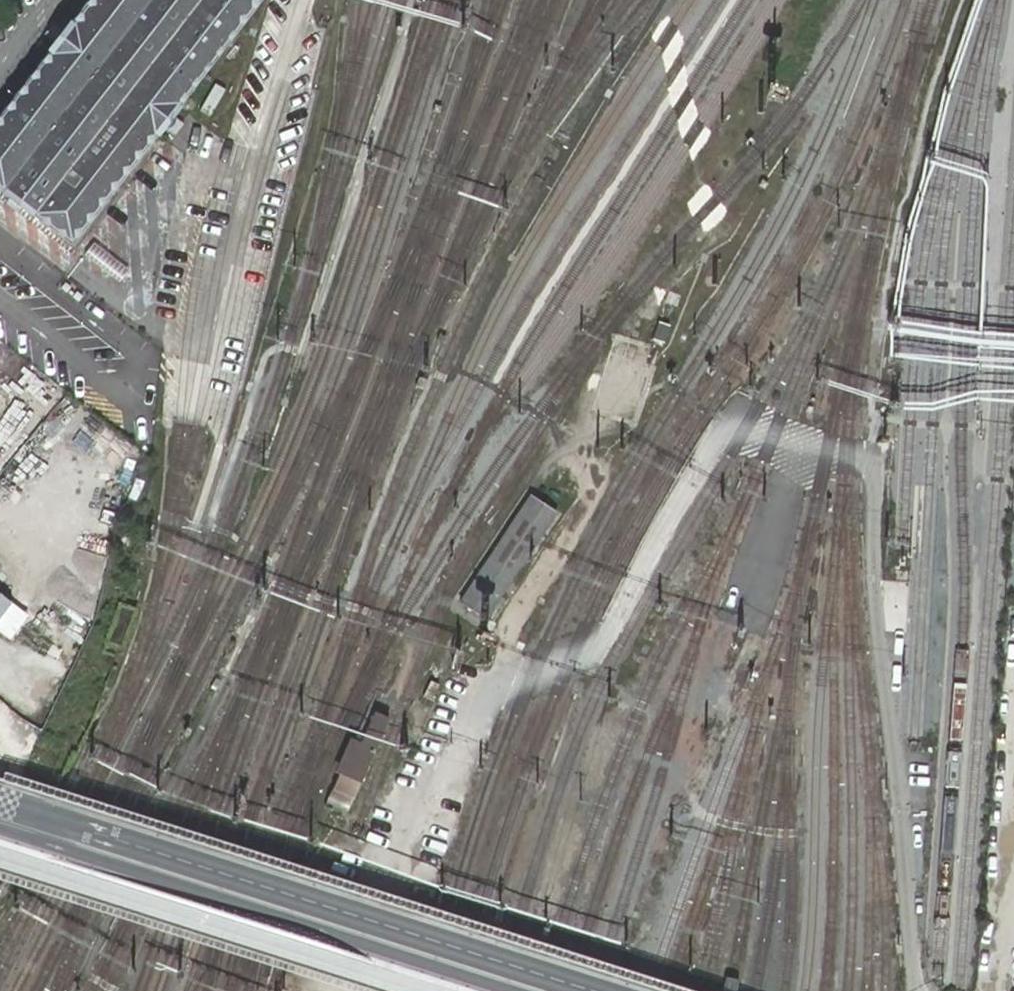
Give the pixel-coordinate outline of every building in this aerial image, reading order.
[(71,245),(260,0),(89,0),(0,114),(0,189),(71,245)] [(460,602),(485,619),(557,511),(532,495),(460,602)] [(122,647),(107,642),(103,651),(118,657),(122,647)] [(335,805),(348,811),(389,718),(376,713),(363,743),(356,739),(340,774),(347,777),(335,805)] [(990,873),(1013,878),(1013,748),(990,873)] [(13,864),(0,857),(0,889),(13,864)]
